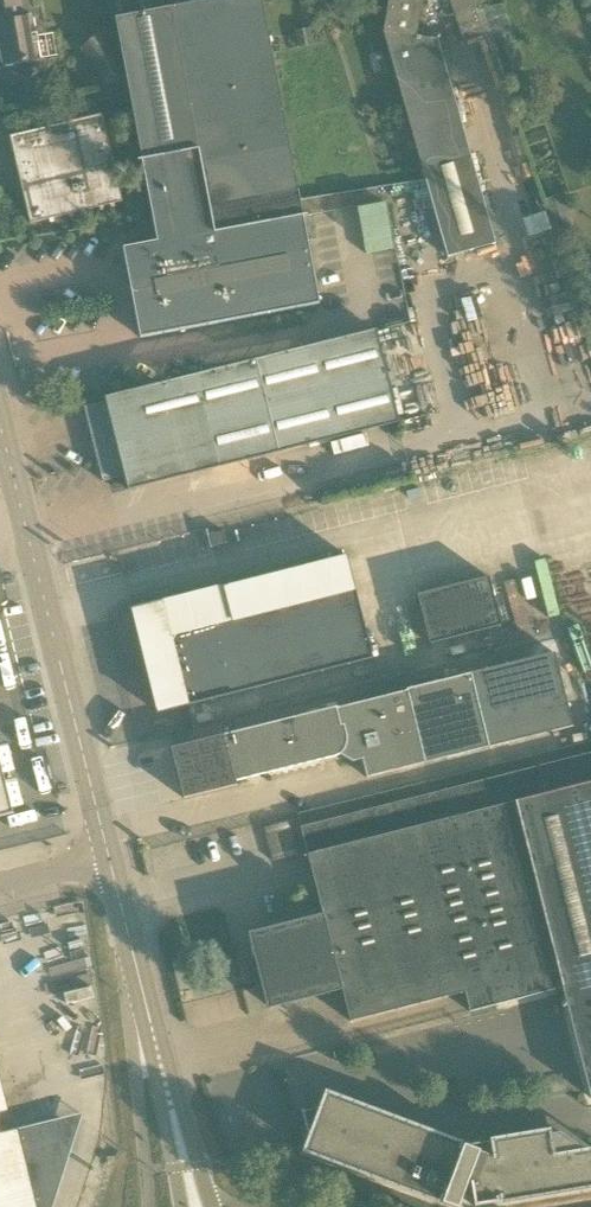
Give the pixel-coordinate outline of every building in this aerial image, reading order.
[(23,0),(0,0),(0,49),(3,67),(41,60),(33,16),(26,18),(23,0)] [(117,19),(116,19),(153,219),(152,219),(156,241),(138,245),(123,248),(140,338),(319,304),(299,192),(297,192),(260,0),(213,0),(144,13),(117,19)] [(383,32),(447,257),(495,243),(437,40),(416,36),(422,0),(388,0),(383,32)] [(463,41),(483,34),(476,12),(476,13),(472,0),(449,0),(463,41)] [(476,13),(480,0),(472,0),(476,13)] [(299,48),(314,45),(311,28),(296,31),(299,48)] [(81,50),(98,69),(101,87),(123,82),(118,55),(100,34),(81,50)] [(123,201),(103,115),(10,137),(30,223),(123,201)] [(430,262),(447,257),(434,212),(417,216),(430,262)] [(399,422),(377,331),(105,398),(106,401),(84,407),(103,482),(125,476),(128,490),(151,484),(399,422)] [(211,548),(228,544),(225,532),(208,536),(211,548)] [(233,694),(373,658),(347,555),(132,610),(140,641),(216,623),(233,694)] [(429,644),(501,626),(489,577),(417,595),(429,644)] [(158,713),(233,694),(216,623),(140,641),(158,713)] [(368,776),(573,726),(554,651),(406,689),(406,690),(338,708),(337,706),(177,747),(192,804),(239,792),(236,781),(342,755),(351,761),(364,758),(368,776)] [(538,766),(506,774),(560,989),(562,988),(590,1098),(590,752),(538,766)] [(12,814),(0,765),(0,817),(12,814)] [(560,989),(506,774),(414,798),(463,993),(465,992),(470,1012),(560,989)] [(463,993),(414,798),(300,828),(322,915),(248,934),(267,1009),(341,990),(349,1022),(463,993)] [(273,850),(295,845),(289,821),(267,826),(273,850)] [(463,1197),(480,1151),(479,1151),(464,1145),(463,1147),(459,1146),(460,1143),(327,1093),(322,1106),(304,1111),(303,1110),(301,1111),(310,1143),(313,1142),(325,1147),(322,1155),(306,1149),(305,1151),(438,1201),(439,1199),(443,1200),(442,1203),(454,1206),(459,1206),(463,1197)] [(25,1150),(16,1152),(12,1132),(11,1131),(0,1133),(0,1206),(39,1206),(25,1150)] [(587,1185),(585,1174),(590,1173),(590,1154),(560,1132),(549,1134),(548,1131),(492,1140),(493,1147),(483,1143),(482,1142),(482,1143),(479,1151),(480,1151),(463,1197),(473,1201),(474,1206),(498,1202),(498,1199),(502,1199),(502,1201),(590,1187),(590,1185),(587,1185)]
